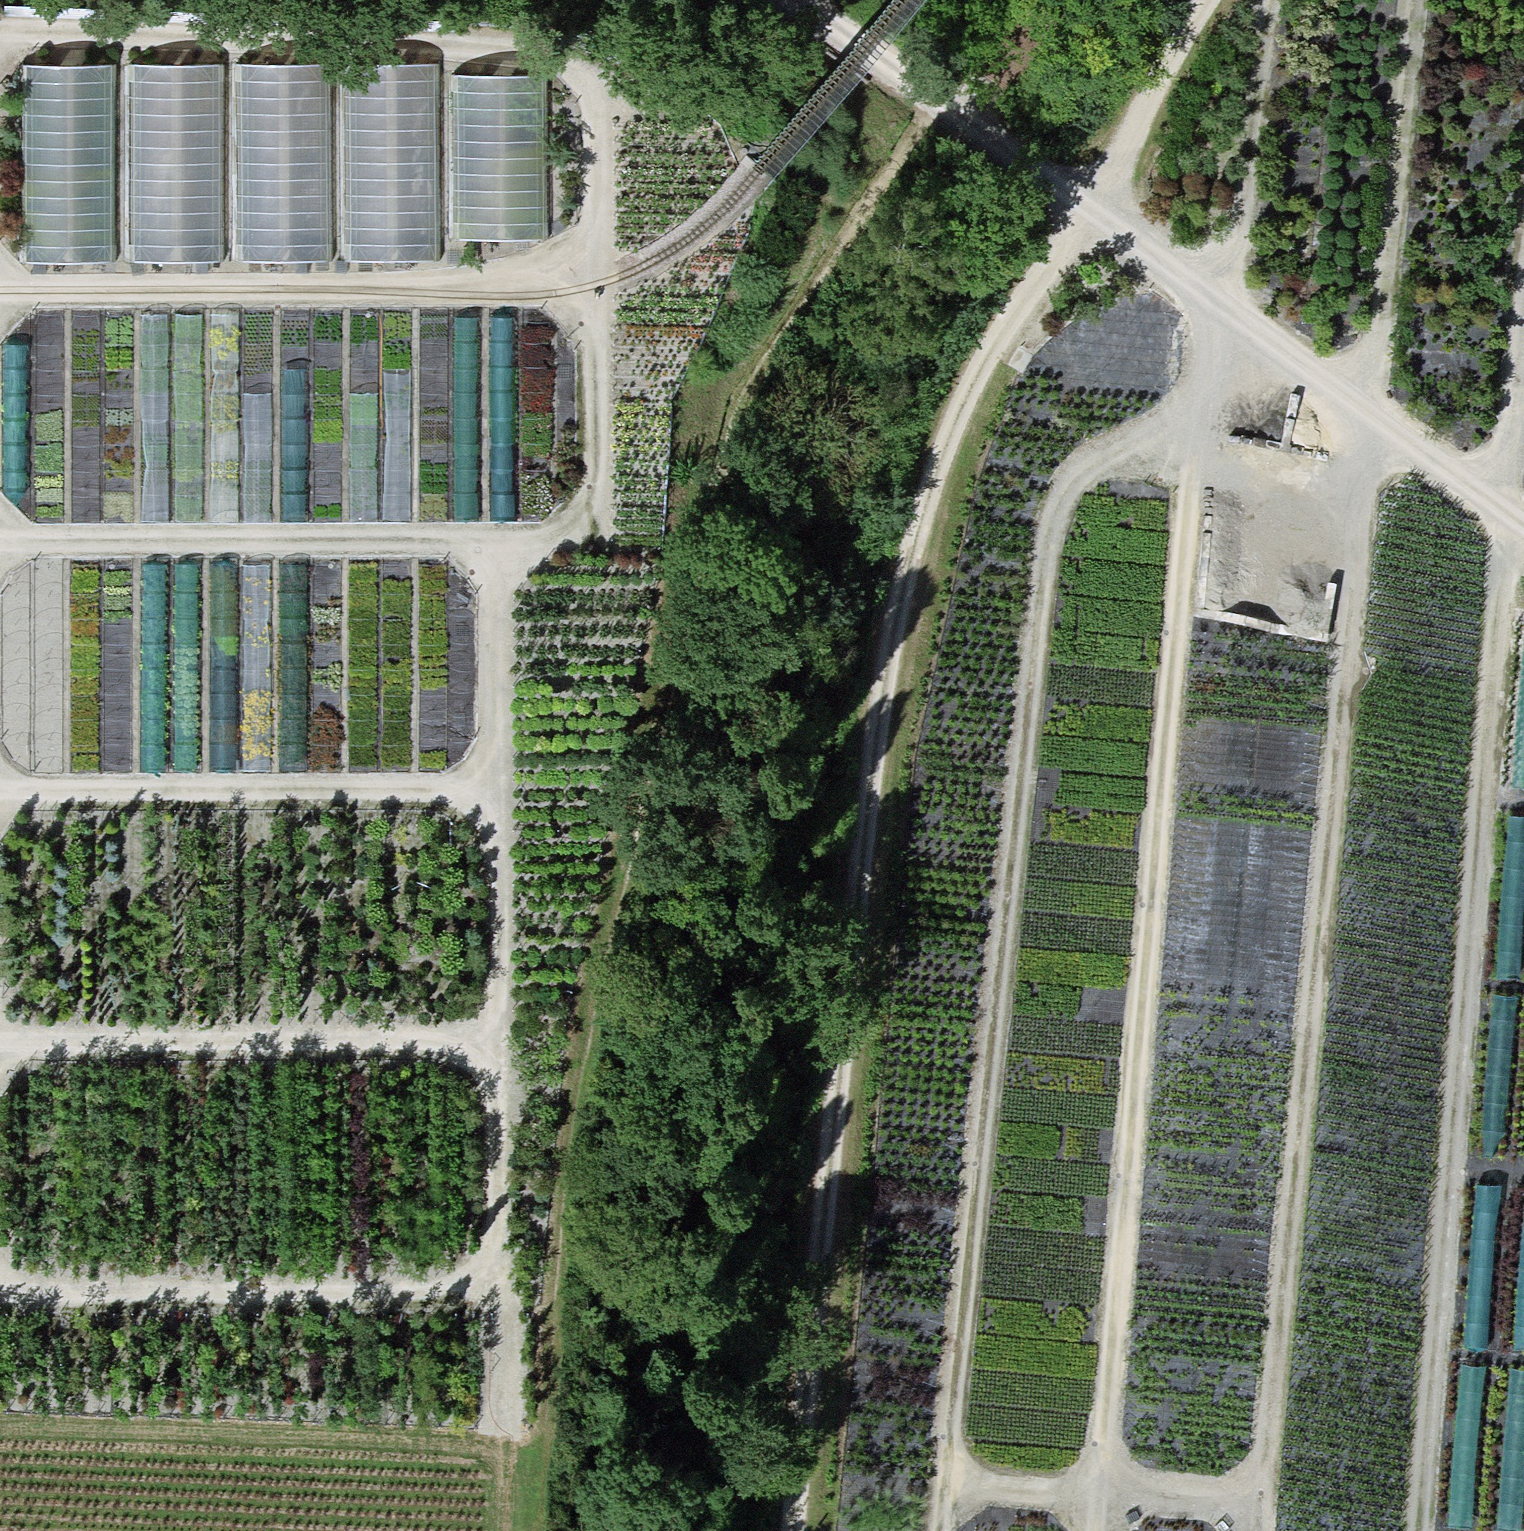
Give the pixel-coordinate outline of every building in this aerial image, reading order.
[(221,68),(128,69),(130,265),(223,264),(221,68)] [(330,69),(235,70),(237,264),(332,263),(330,69)] [(23,71),(24,266),(116,266),(115,70),(23,71)] [(439,70),(348,71),(349,263),(439,263),(439,70)] [(547,84),(452,84),(452,244),(546,244),(547,84)]
